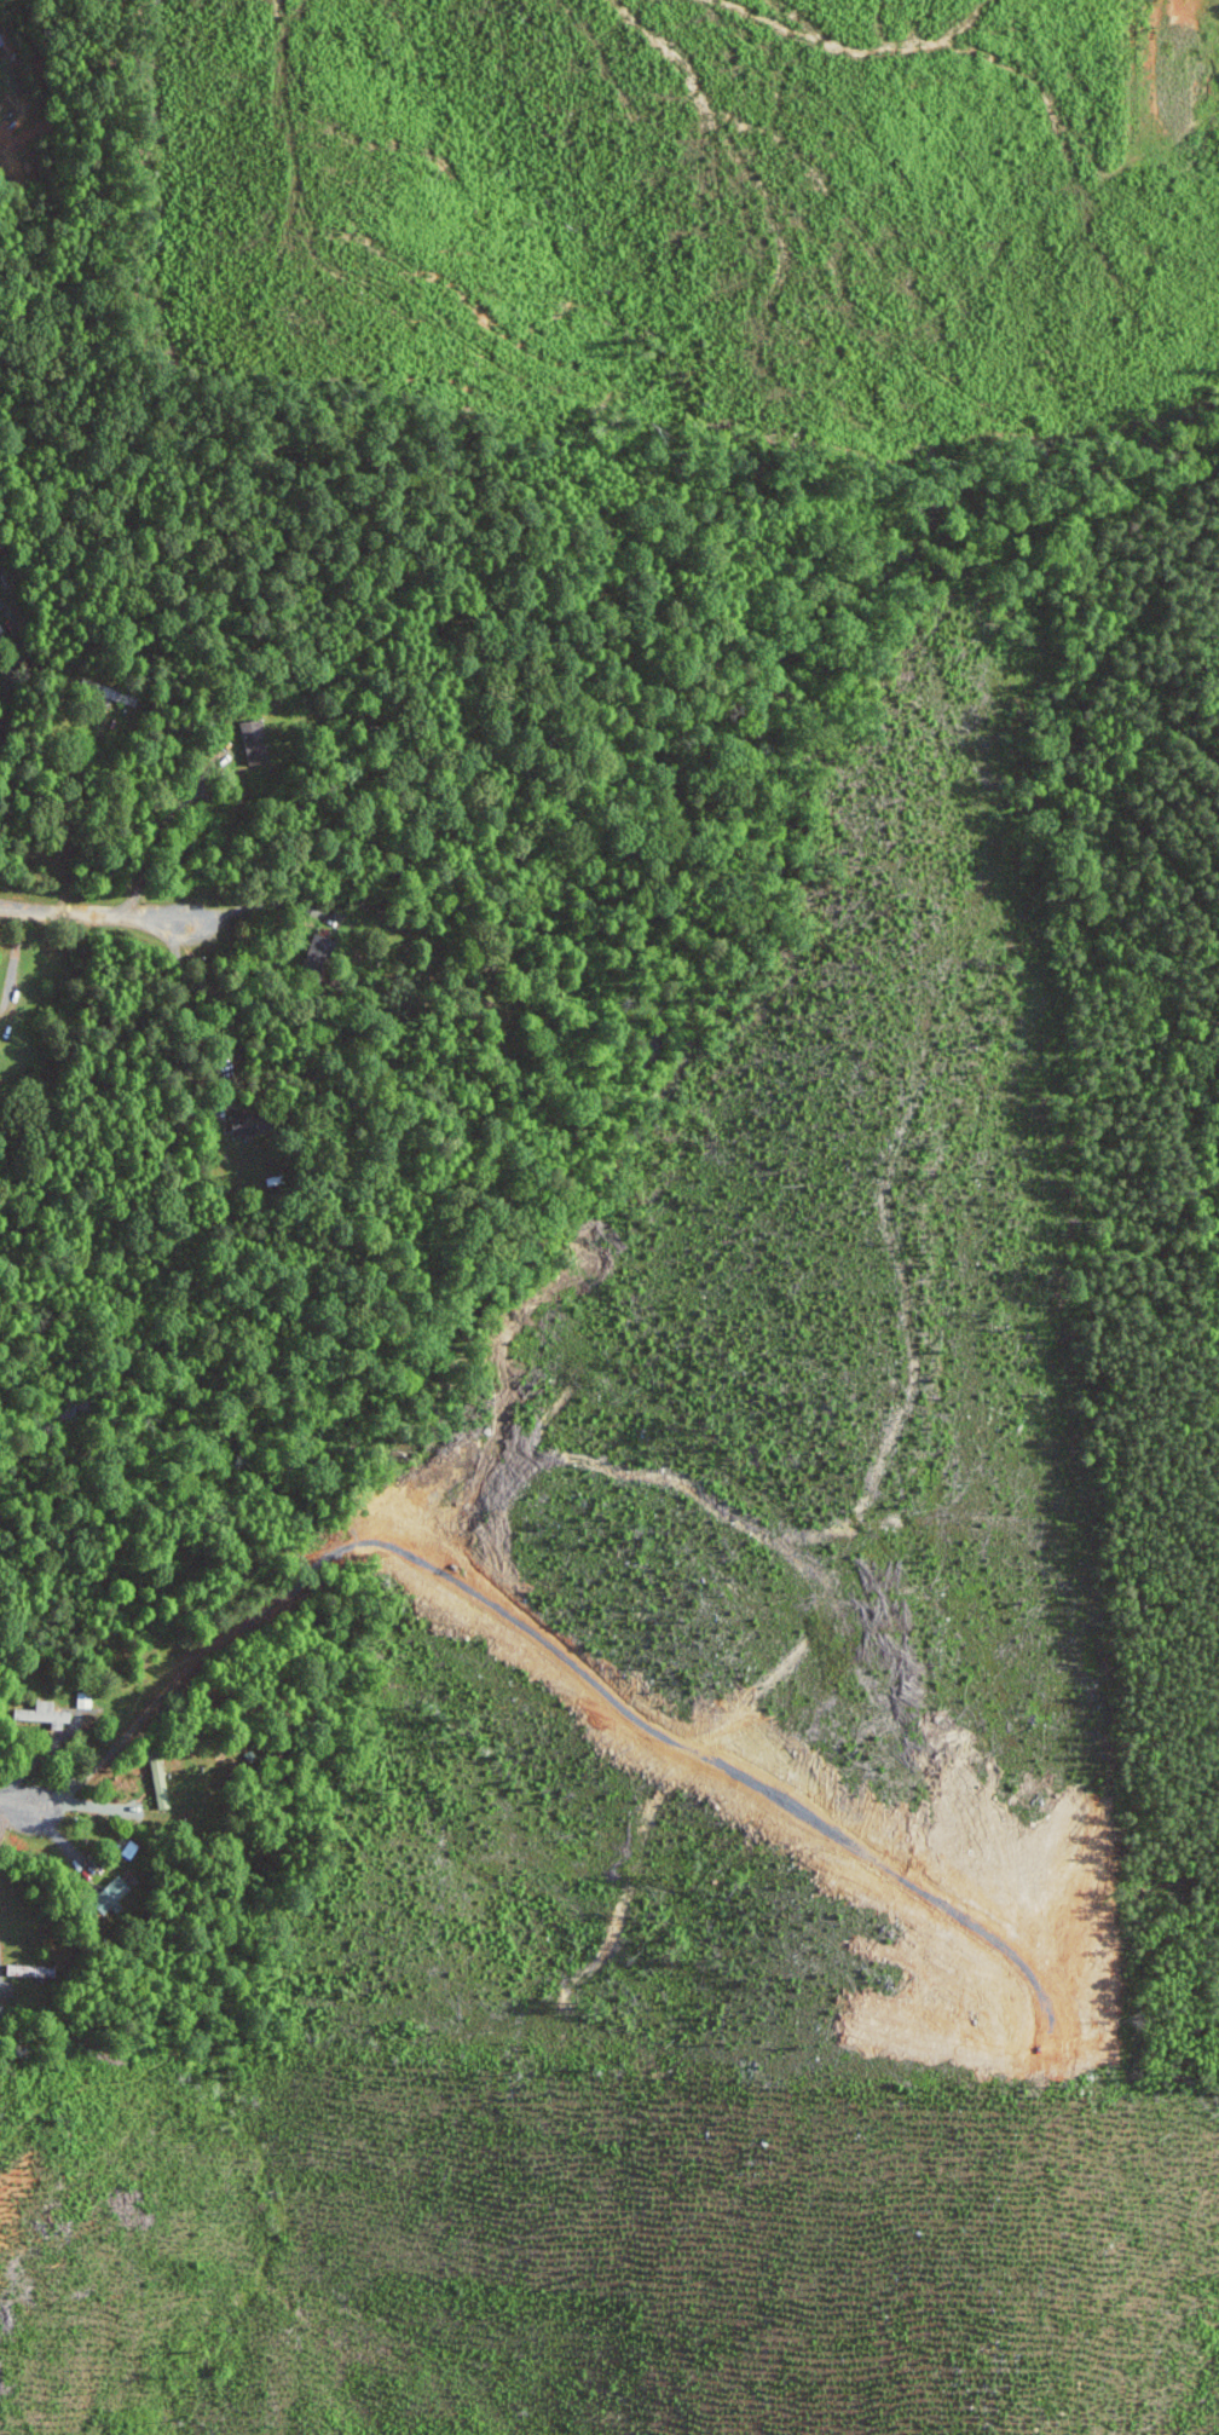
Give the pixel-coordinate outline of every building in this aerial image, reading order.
[(244,721),(247,764),(268,762),(265,720),(244,721)] [(336,939),(315,933),(307,959),(328,965),(336,939)] [(92,1707),(92,1692),(78,1692),(78,1707),(92,1707)] [(52,1720),(51,1725),(72,1726),(72,1711),(55,1710),(55,1700),(36,1700),(36,1709),(16,1708),(15,1720),(52,1720)] [(161,1809),(173,1806),(164,1760),(152,1762),(161,1809)] [(135,1887),(123,1874),(95,1900),(107,1913),(135,1887)]
